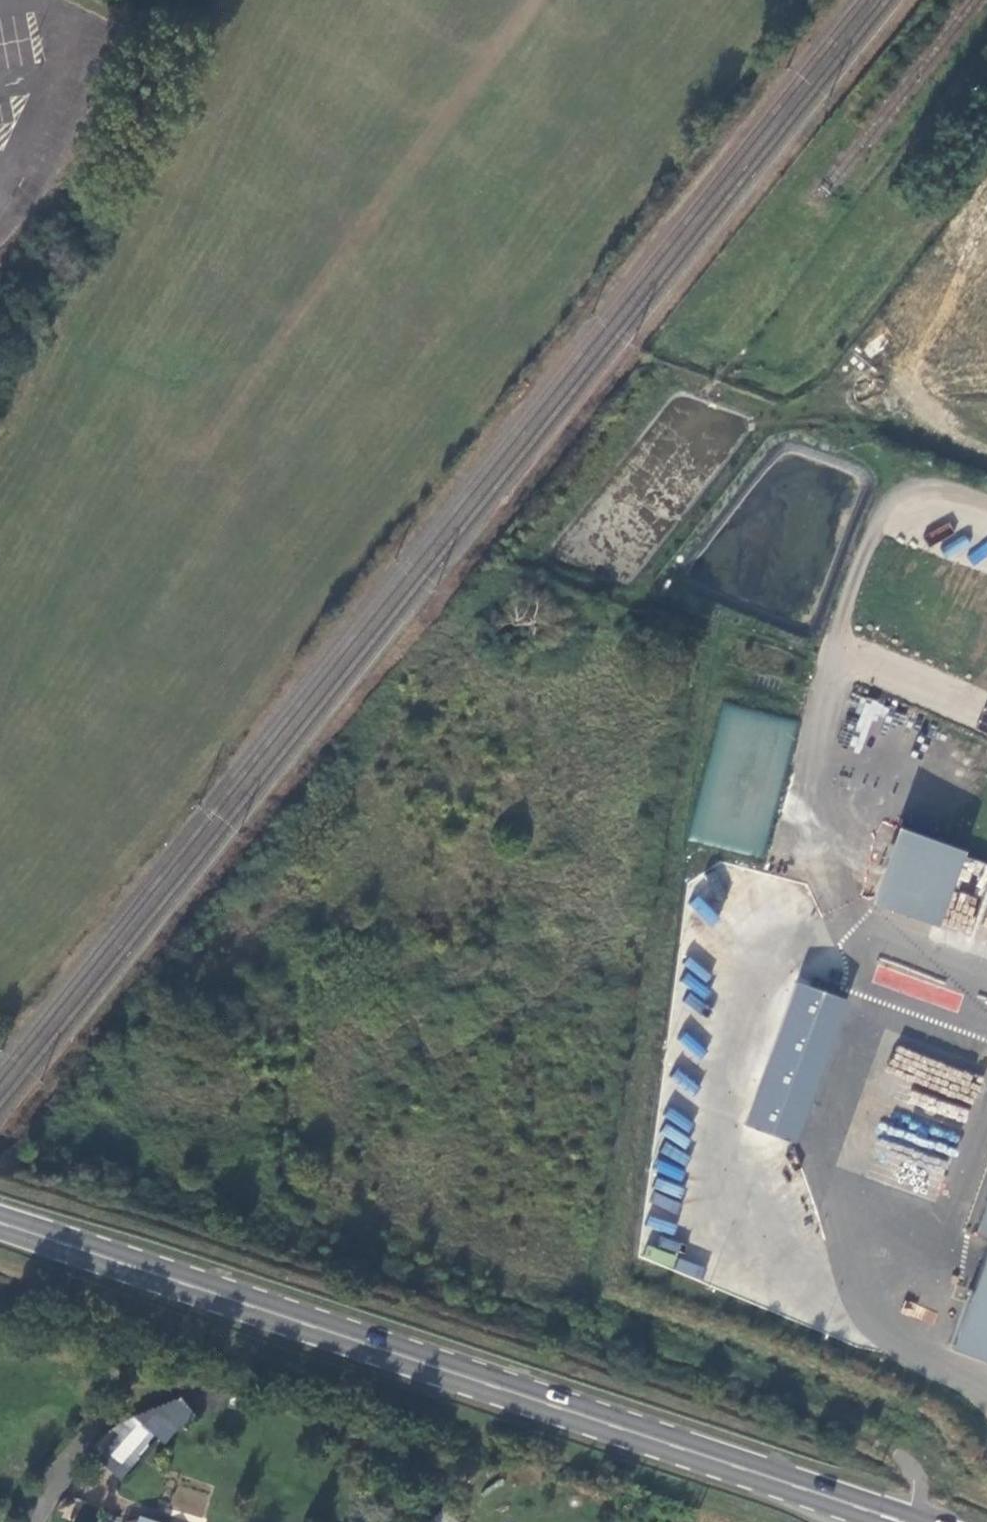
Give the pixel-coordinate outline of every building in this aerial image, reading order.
[(963,852),(902,830),(875,905),(936,928),(963,852)] [(952,890),(945,926),(970,931),(978,895),(952,890)] [(794,981),(748,1127),(801,1143),(847,997),(794,981)] [(645,1248),(644,1260),(667,1263),(669,1251),(645,1248)] [(986,1361),(986,1248),(951,1348),(986,1361)] [(674,1272),(702,1278),(705,1265),(677,1259),(674,1272)] [(114,1463),(132,1478),(147,1459),(130,1445),(114,1463)] [(201,1520),(210,1495),(178,1484),(169,1509),(201,1520)] [(445,1511),(434,1521),(457,1521),(445,1511)]
